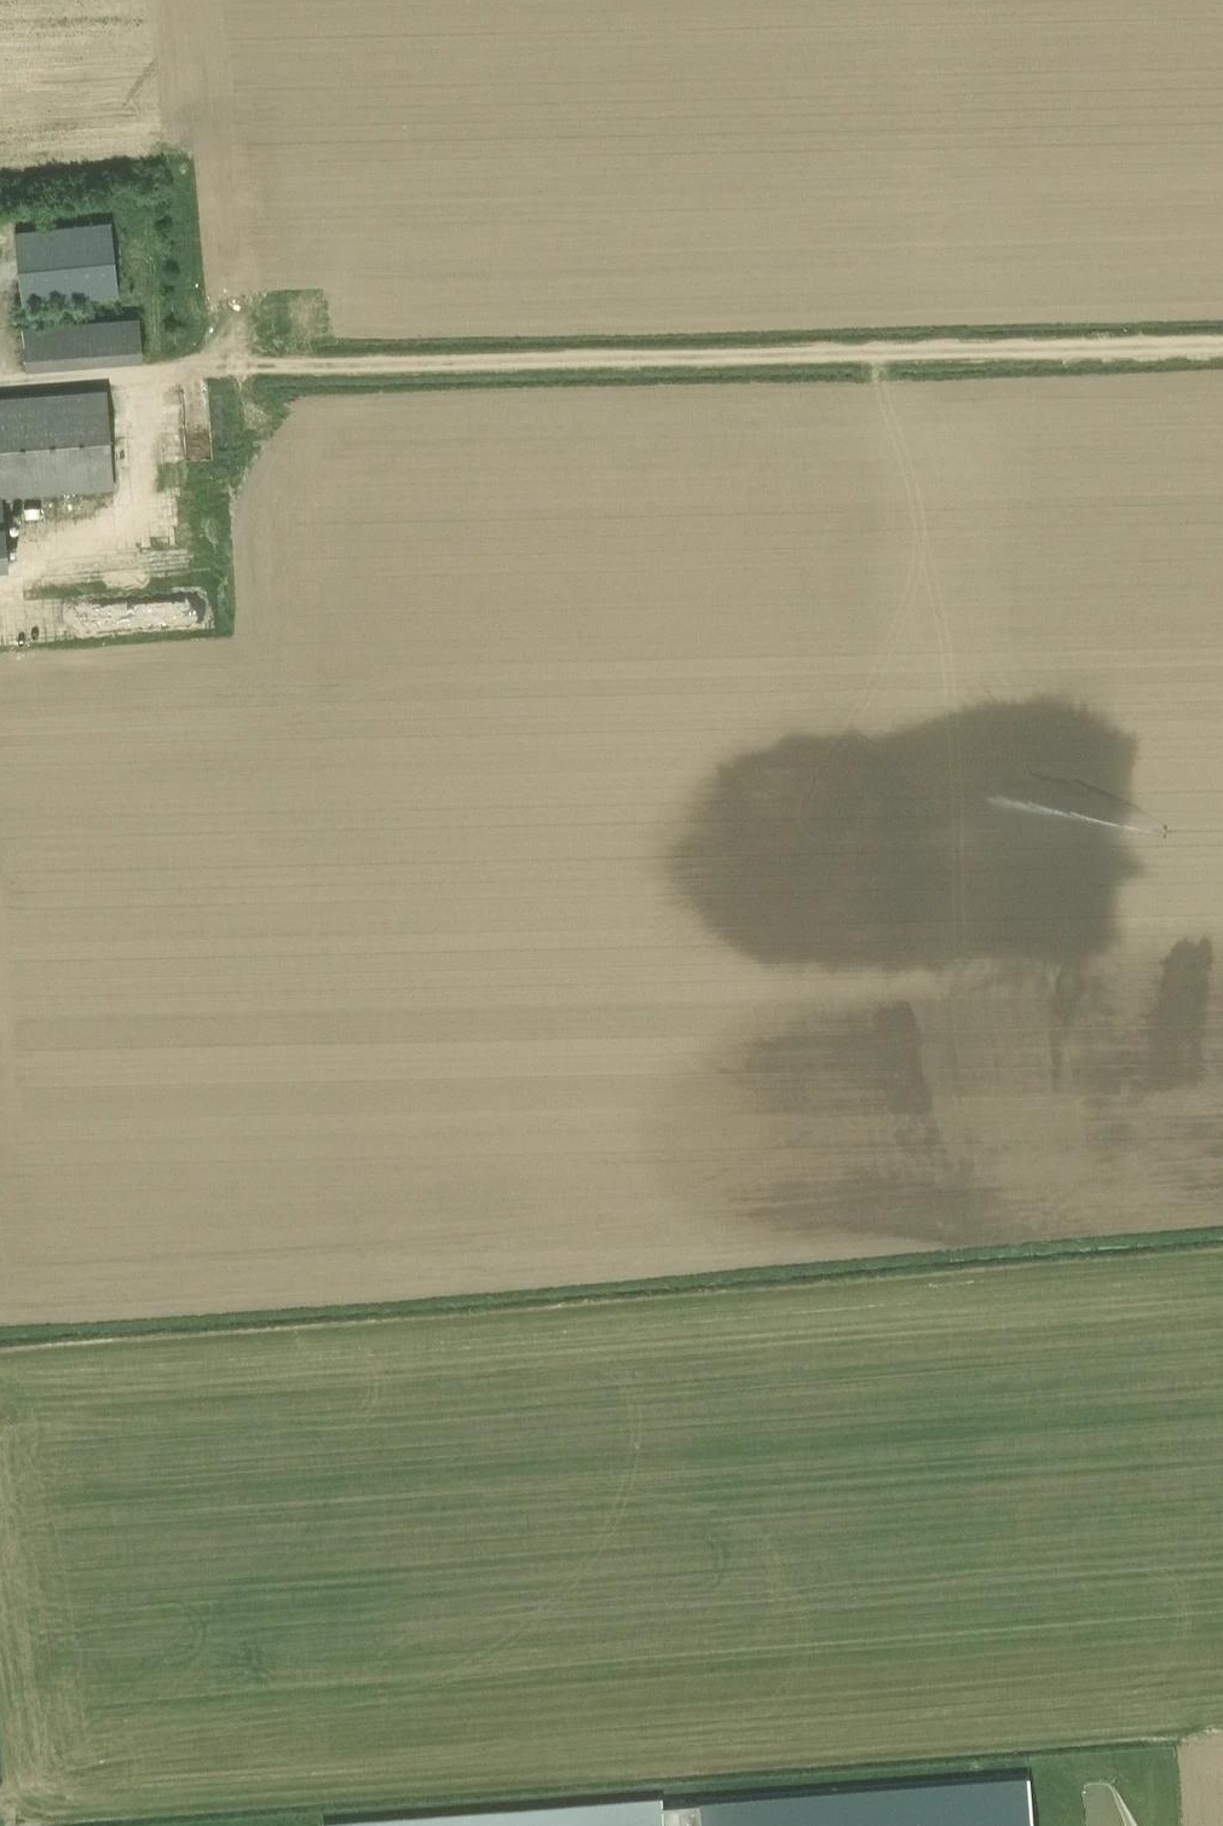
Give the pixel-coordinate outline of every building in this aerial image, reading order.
[(111,220),(13,231),(20,303),(98,296),(119,293),(111,220)] [(21,325),(25,368),(143,359),(139,317),(100,320),(21,325)] [(9,566),(5,522),(3,522),(2,498),(114,490),(107,389),(0,397),(0,567),(9,566)] [(1037,1775),(705,1795),(707,1825),(1040,1825),(1037,1775)] [(322,1822),(323,1825),(663,1825),(661,1797),(322,1822)]
